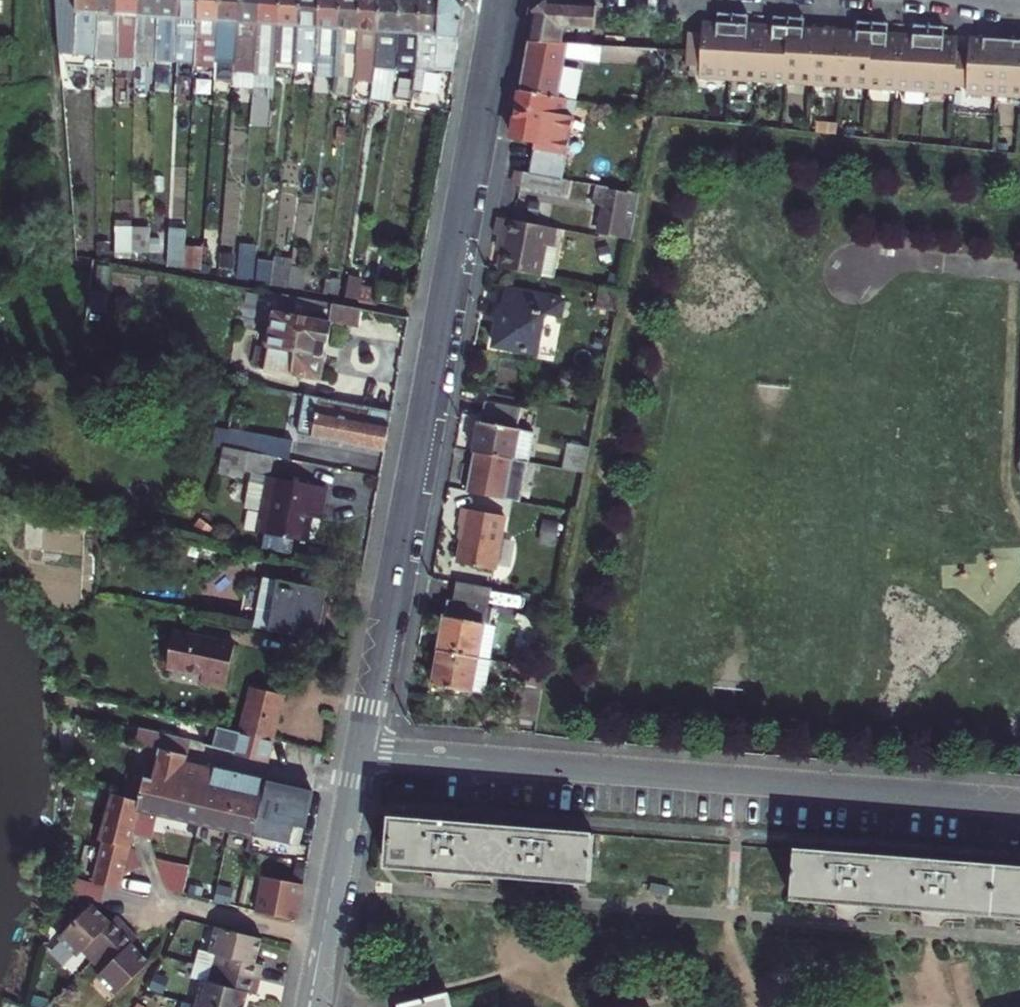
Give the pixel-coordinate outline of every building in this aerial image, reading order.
[(96,15),(97,0),(55,0),(77,1),(75,34),(74,51),(94,53),(94,49),(95,36),(95,30),(96,15)] [(117,0),(97,0),(96,15),(95,30),(95,36),(94,49),(94,53),(93,55),(113,56),(114,50),(116,16),(117,0)] [(116,16),(114,50),(113,56),(134,58),(134,52),(137,0),(117,0),(116,16)] [(134,52),(134,58),(154,59),(156,34),(157,19),(158,0),(137,0),(134,52)] [(157,19),(156,34),(154,59),(174,60),(174,54),(177,20),(178,0),(158,0),(157,19)] [(174,54),(174,60),(195,62),(195,55),(196,43),(197,22),(198,0),(178,0),(177,20),(174,54)] [(197,22),(196,43),(202,43),(203,37),(206,37),(207,22),(217,23),(219,0),(198,0),(197,22)] [(217,23),(224,23),(237,24),(239,0),(219,0),(217,23)] [(258,0),(239,0),(237,24),(234,58),(233,73),(254,74),(254,59),(258,0)] [(254,59),(254,74),(274,75),(275,60),(277,27),(279,0),(258,0),(254,59)] [(277,27),(275,60),(295,62),(295,61),(300,0),(279,0),(277,27)] [(295,61),(295,62),(315,63),(319,0),(300,0),(295,61)] [(315,63),(313,75),(334,76),(336,64),(339,0),(319,0),(315,63)] [(336,64),(355,65),(359,0),(339,0),(336,64)] [(355,65),(353,77),(373,79),(375,66),(379,0),(359,0),(355,65)] [(375,66),(373,79),(393,80),(395,67),(397,35),(399,0),(379,0),(375,66)] [(397,35),(395,67),(415,69),(417,36),(419,0),(399,0),(397,35)] [(435,70),(439,0),(419,0),(417,36),(415,69),(424,70),(435,70)] [(435,70),(453,71),(464,9),(457,0),(439,0),(435,70)] [(534,13),(529,41),(568,44),(570,44),(574,28),(594,29),(596,6),(547,3),(546,2),(534,12),(534,13)] [(732,14),(717,13),(716,23),(702,22),(701,33),(687,33),(686,51),(685,67),(699,68),(698,76),(727,79),(755,80),(784,83),(814,84),(840,86),(868,88),(896,90),(924,92),(954,94),(955,87),(966,88),(966,95),(989,96),(994,41),(969,38),(969,53),(957,52),(958,38),(943,37),(943,27),(929,26),(918,25),(917,35),(900,34),(889,33),(889,24),(872,22),(856,21),(856,31),(843,30),(817,29),(803,28),(803,18),(788,17),(778,17),(777,26),(759,25),(747,24),(747,15),(732,14)] [(207,22),(206,37),(216,38),(217,23),(207,22)] [(224,23),(217,23),(216,38),(223,38),(224,23)] [(520,91),(558,98),(568,44),(529,41),(520,91)] [(1019,98),(1019,42),(994,41),(989,96),(1019,98)] [(415,69),(413,80),(422,81),(424,70),(415,69)] [(529,175),(561,180),(575,101),(558,98),(520,91),(512,137),(535,142),(529,175)] [(529,175),(518,172),(515,187),(569,196),(571,183),(561,180),(529,175)] [(630,241),(639,194),(608,189),(599,236),(630,241)] [(496,270),(540,279),(545,249),(552,250),(555,230),(496,220),(493,236),(502,238),(496,270)] [(113,254),(148,256),(150,226),(115,223),(113,254)] [(166,265),(197,267),(198,247),(184,246),(185,228),(169,227),(166,265)] [(553,281),(561,232),(555,230),(552,250),(545,249),(540,279),(553,281)] [(269,285),(287,289),(289,268),(271,265),(269,285)] [(304,270),(289,268),(287,289),(301,291),(304,270)] [(322,295),(336,298),(338,284),(324,281),(322,295)] [(396,288),(378,285),(374,304),(392,308),(396,288)] [(396,288),(392,308),(400,309),(403,289),(396,288)] [(359,289),(357,301),(368,303),(371,291),(359,289)] [(620,293),(599,290),(596,310),(616,314),(620,293)] [(544,317),(558,320),(559,320),(563,303),(501,292),(498,308),(501,309),(493,350),(536,357),(544,317)] [(327,317),(328,303),(296,300),(295,314),(327,317)] [(333,305),(330,320),(358,326),(362,310),(356,309),(339,306),(333,305)] [(319,379),(329,323),(276,314),(271,338),(265,337),(263,346),(270,348),(266,370),(319,379)] [(391,412),(316,398),(305,396),(297,435),(384,450),(391,412)] [(474,454),(513,462),(528,464),(533,435),(518,433),(522,413),(484,405),(474,454)] [(272,439),(228,431),(225,448),(269,457),(272,439)] [(568,442),(563,466),(584,471),(590,447),(568,442)] [(269,457),(225,448),(222,468),(252,475),(269,478),(273,457),(269,457)] [(506,501),(513,462),(474,454),(467,494),(506,501)] [(327,490),(269,478),(267,489),(250,485),(245,511),(262,515),(267,516),(264,537),(307,545),(312,520),(314,511),(322,512),(327,490)] [(504,517),(463,510),(460,526),(464,527),(457,565),(494,571),(504,517)] [(321,522),(322,512),(314,511),(312,520),(321,522)] [(267,516),(262,515),(258,536),(264,537),(267,516)] [(254,625),(269,628),(278,579),(264,575),(254,625)] [(328,588),(278,579),(269,628),(319,638),(328,588)] [(455,584),(452,604),(489,610),(493,590),(455,584)] [(444,620),(438,654),(490,662),(497,628),(491,627),(494,611),(489,610),(452,604),(449,603),(445,620),(444,620)] [(202,678),(227,685),(236,641),(175,627),(167,667),(203,675),(202,678)] [(432,689),(484,697),(490,662),(438,654),(432,689)] [(226,689),(227,685),(202,678),(201,683),(226,689)] [(273,739),(274,737),(283,698),(252,690),(250,690),(247,706),(241,730),(241,731),(273,739)] [(209,723),(204,744),(268,761),(273,739),(241,731),(209,723)] [(142,725),(138,742),(161,747),(189,754),(193,739),(142,725)] [(146,777),(141,800),(139,807),(158,812),(174,815),(180,787),(182,779),(186,760),(187,760),(188,756),(189,754),(161,747),(154,779),(146,777)] [(180,787),(174,815),(200,823),(206,798),(213,767),(187,760),(186,760),(182,779),(180,787)] [(206,798),(200,823),(230,831),(237,799),(230,798),(236,773),(213,767),(206,798)] [(237,799),(230,831),(254,837),(261,806),(267,781),(236,773),(230,798),(237,799)] [(261,806),(254,837),(298,847),(311,792),(267,781),(261,806)] [(115,792),(103,838),(130,845),(133,832),(152,836),(158,812),(139,807),(141,800),(115,792)] [(478,870),(513,873),(580,878),(591,879),(594,834),(529,829),(485,825),(392,819),(387,863),(427,866),(478,870)] [(105,840),(95,883),(118,889),(123,872),(141,866),(136,850),(135,849),(135,848),(134,847),(133,846),(132,846),(130,845),(103,838),(103,839),(105,840)] [(914,905),(964,909),(1017,914),(1019,914),(1019,868),(932,861),(885,857),(794,849),(791,895),(828,898),(880,902),(914,905)] [(190,867),(158,859),(169,890),(176,892),(183,894),(190,867)] [(267,915),(296,922),(302,886),(262,879),(255,913),(267,915)] [(93,963),(128,930),(117,918),(112,923),(94,905),(60,938),(78,957),(83,952),(93,963)] [(255,914),(296,922),(267,915),(255,913),(255,914)] [(261,942),(215,929),(208,954),(199,952),(195,965),(205,968),(212,970),(259,982),(263,968),(255,965),(261,942)] [(138,940),(128,930),(93,963),(102,973),(98,978),(116,997),(150,964),(132,945),(138,940)] [(212,970),(205,968),(195,965),(192,977),(202,980),(195,1006),(198,1006),(244,1006),(248,994),(256,997),(259,982),(212,970)] [(404,1002),(405,1006),(450,1006),(446,993),(404,1002)]
